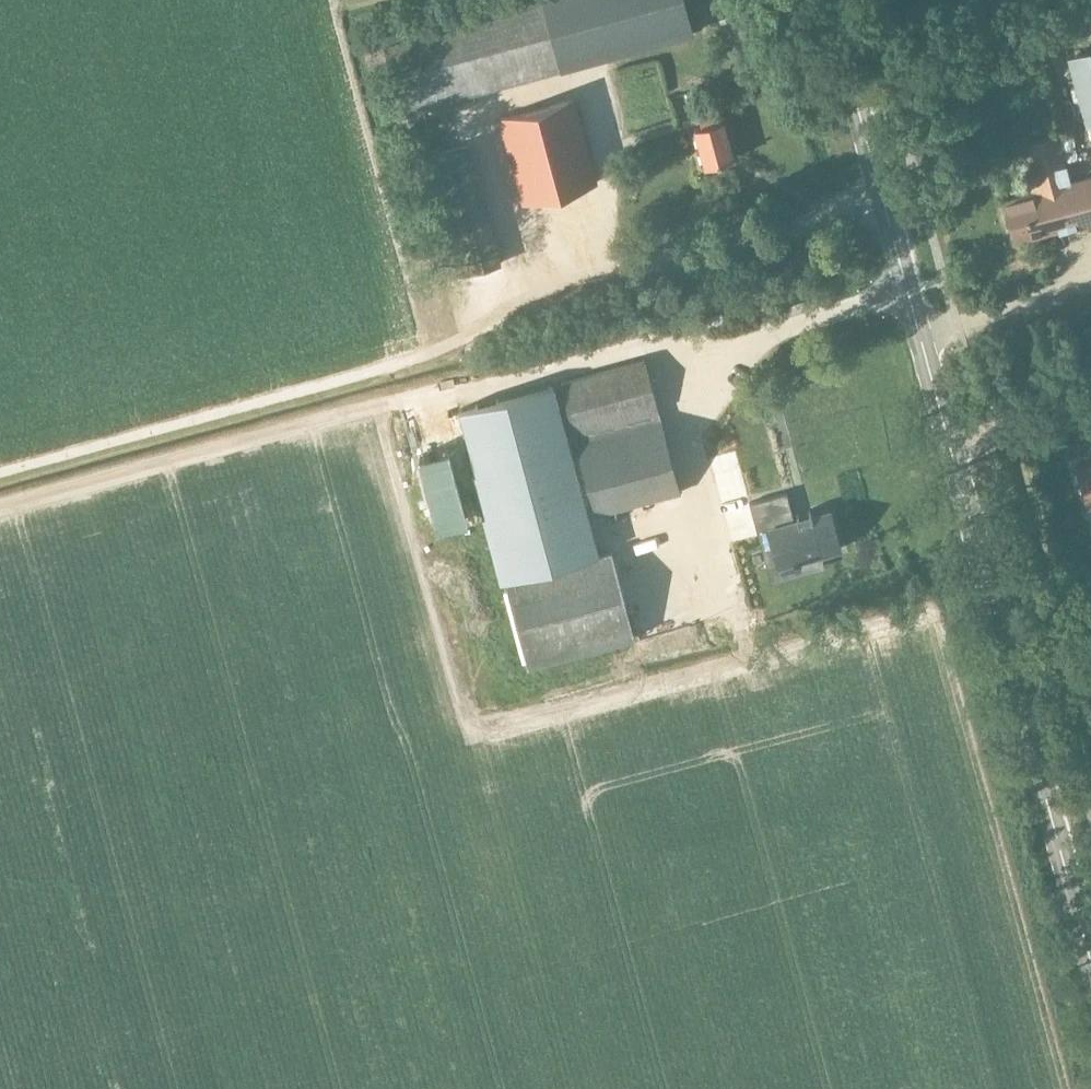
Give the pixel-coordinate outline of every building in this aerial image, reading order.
[(403,110),(563,66),(545,0),(503,0),(382,33),(403,110)] [(563,66),(689,32),(680,0),(545,0),(563,66)] [(1067,56),(1085,125),(1090,124),(1090,50),(1067,56)] [(542,93),(572,94),(572,75),(542,75),(542,93)] [(522,202),(595,182),(572,99),(499,119),(522,202)] [(703,166),(732,159),(721,120),(717,107),(697,113),(700,126),(693,128),(703,166)] [(1090,222),(1090,176),(1069,182),(1056,134),(1019,144),(1032,193),(1002,200),(1014,243),(1090,222)] [(709,325),(723,321),(720,310),(705,315),(709,325)] [(595,514),(679,493),(644,359),(560,381),(595,514)] [(560,381),(459,408),(474,466),(502,579),(596,555),(587,516),(595,514),(560,381)] [(405,430),(419,426),(415,412),(401,416),(405,430)] [(746,454),(727,463),(736,480),(754,471),(746,454)] [(1075,466),(1086,509),(1090,508),(1090,512),(1090,462),(1075,466)] [(830,509),(767,526),(777,564),(840,547),(830,509)] [(502,579),(524,665),(632,637),(610,551),(596,555),(502,579)]
